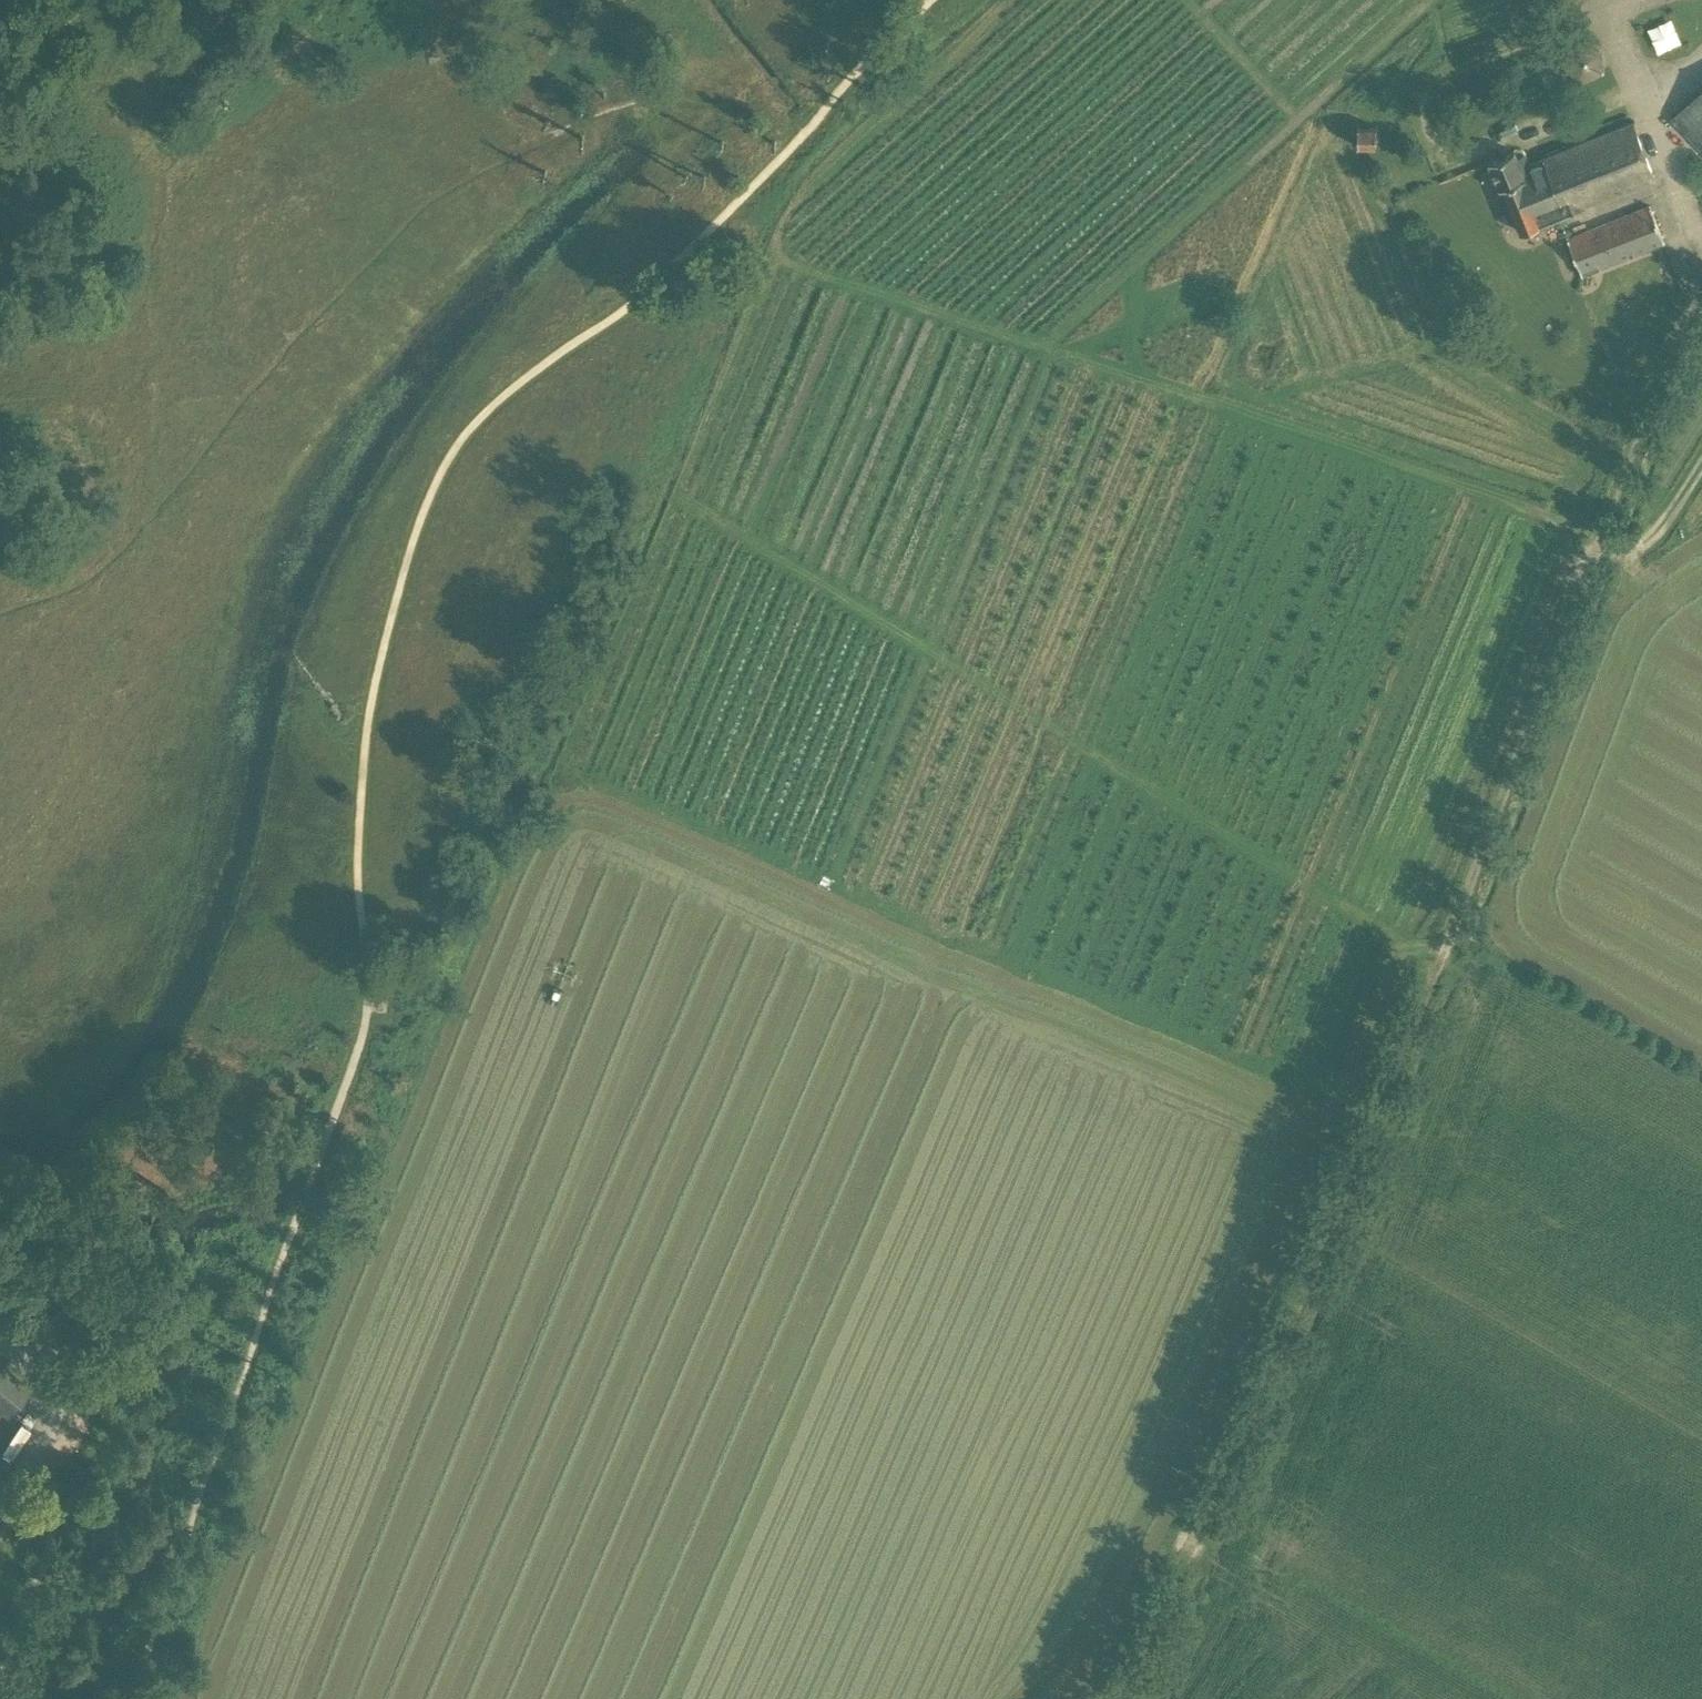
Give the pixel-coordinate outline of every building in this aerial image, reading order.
[(1671,119),(1701,151),(1701,90),(1671,119)] [(1654,179),(1632,123),(1527,165),(1523,155),(1515,158),(1513,152),(1488,162),(1499,190),(1502,188),(1520,232),(1654,179)] [(1375,146),(1376,127),(1358,126),(1357,146),(1375,146)] [(1582,275),(1584,274),(1596,270),(1664,243),(1649,207),(1567,240),(1582,275)] [(31,1388),(0,1364),(0,1412),(7,1417),(31,1388)]
